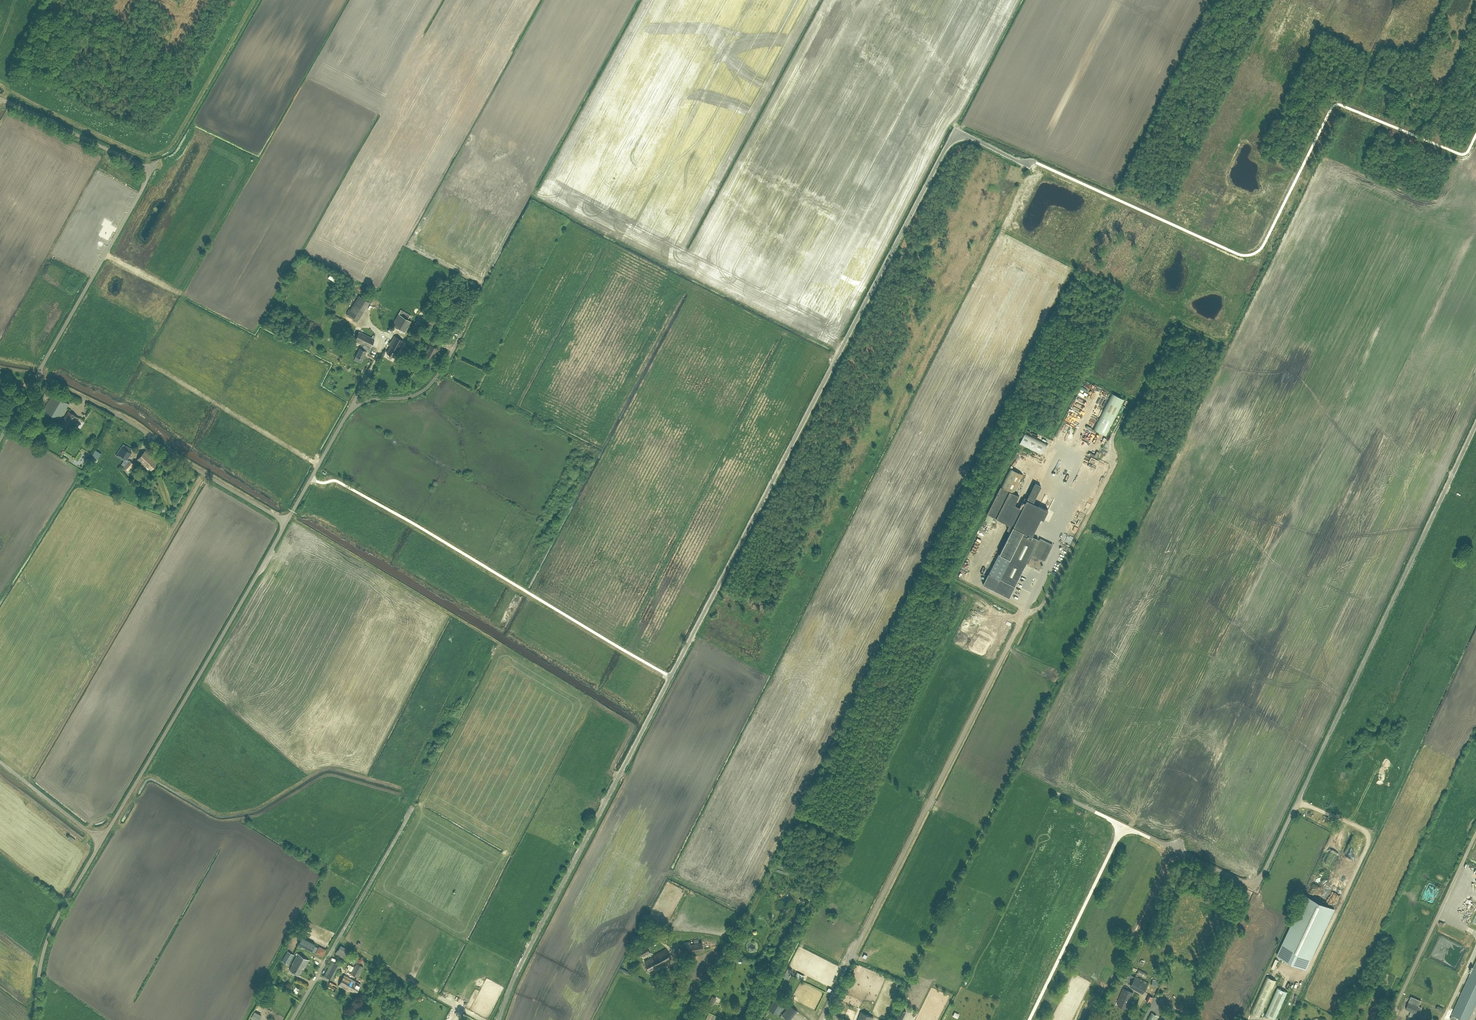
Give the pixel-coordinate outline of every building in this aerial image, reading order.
[(106,206),(102,216),(113,221),(115,217),(117,217),(120,212),(106,206)] [(358,319),(370,302),(360,295),(348,313),(358,319)] [(405,331),(411,321),(408,319),(410,315),(401,309),(392,324),(405,331)] [(410,331),(418,335),(423,325),(416,321),(410,331)] [(432,326),(428,324),(427,324),(423,333),(428,335),(433,326),(432,326)] [(368,352),(374,339),(359,331),(355,341),(362,344),(360,348),(356,356),(363,359),(366,351),(368,352)] [(399,351),(404,342),(394,336),(389,345),(391,346),(387,353),(394,357),(398,350),(399,351)] [(434,355),(437,349),(430,345),(427,350),(428,350),(425,355),(431,359),(434,355)] [(1107,435),(1112,426),(1125,399),(1111,392),(1093,428),(1107,435)] [(60,419),(69,403),(53,394),(43,409),(60,419)] [(74,427),(75,425),(79,418),(68,411),(64,418),(59,426),(69,432),(73,426),(74,427)] [(1042,455),(1047,443),(1025,432),(1019,444),(1042,455)] [(131,449),(126,445),(124,448),(122,446),(116,455),(124,460),(125,458),(127,459),(131,452),(130,451),(131,449)] [(151,470),(158,462),(145,451),(137,459),(146,467),(145,468),(148,472),(151,469),(151,470)] [(128,470),(134,464),(130,460),(124,467),(128,470)] [(1014,493),(1023,475),(1009,468),(1000,486),(987,514),(1009,525),(1007,529),(1010,531),(988,573),(983,584),(1009,597),(1037,539),(1032,536),(1041,518),(1043,519),(1048,510),(1033,503),(1041,487),(1032,482),(1019,508),(1013,506),(1018,496),(1014,493)] [(1092,487),(1090,492),(1096,495),(1103,480),(1100,479),(1097,484),(1094,482),(1091,487),(1092,487)] [(1040,538),(1032,554),(1027,564),(1039,570),(1041,564),(1042,565),(1043,564),(1042,563),(1052,543),(1040,538)] [(1316,890),(1319,883),(1313,880),(1310,888),(1316,890)] [(1306,895),(1277,956),(1306,970),(1335,908),(1306,895)] [(648,937),(651,941),(664,934),(662,929),(648,937)] [(315,953),(318,947),(315,945),(315,944),(302,937),(298,944),(315,953)] [(704,950),(703,947),(717,944),(716,940),(699,943),(698,939),(693,940),(694,943),(691,944),(690,941),(685,942),(686,945),(681,946),(683,954),(704,950)] [(346,954),(348,949),(341,945),(338,949),(346,954)] [(642,957),(649,953),(645,947),(639,951),(639,952),(637,953),(640,958),(642,957)] [(659,966),(672,959),(666,948),(654,955),(654,956),(645,961),(650,970),(659,965),(659,966)] [(288,964),(294,955),(287,951),(282,961),(288,964)] [(304,968),(309,960),(298,953),(292,963),(293,963),(289,970),(298,975),(302,967),(304,968)] [(333,979),(342,962),(336,960),(335,962),(332,960),(324,975),(333,979)] [(1475,1004),(1475,962),(1452,1015),(1451,1018),(1455,1019),(1456,1017),(1463,1019),(1469,1019),(1475,1004)] [(357,977),(363,967),(357,963),(351,974),(357,977)] [(1147,978),(1149,973),(1140,969),(1138,974),(1147,978)] [(356,993),(361,984),(353,980),(354,980),(344,974),(338,985),(348,990),(348,989),(356,993)] [(1134,976),(1130,974),(1127,981),(1131,983),(1130,984),(1144,991),(1148,982),(1135,975),(1134,976)] [(1260,1017),(1277,981),(1267,976),(1250,1012),(1260,1017)] [(1288,991),(1278,987),(1266,1015),(1276,1019),(1288,991)] [(1131,998),(1134,992),(1123,988),(1118,1001),(1119,1001),(1118,1004),(1127,1008),(1130,1001),(1129,1001),(1130,998),(1131,998)] [(1419,1006),(1421,1000),(1416,998),(1411,996),(1409,1002),(1406,1009),(1413,1011),(1413,1012),(1416,1013),(1419,1014),(1422,1007),(1419,1006)] [(779,1014),(785,1004),(782,1002),(775,998),(769,1008),(779,1014)] [(782,1014),(788,1019),(796,1009),(790,1004),(782,1014)] [(895,1019),(902,1019),(906,1011),(901,1009),(897,1017),(895,1019)] [(258,1019),(261,1015),(254,1011),(251,1016),(258,1019)] [(874,1016),(861,1011),(857,1019),(872,1019),(874,1016)]
